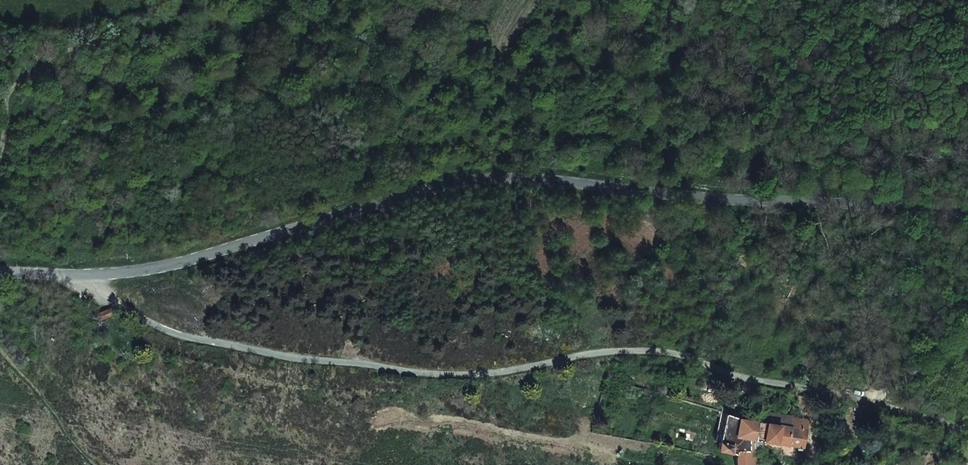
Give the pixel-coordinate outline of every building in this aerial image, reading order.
[(13,317),(15,307),(0,305),(0,316),(13,317)] [(111,307),(99,311),(101,317),(113,312),(111,307)] [(766,411),(756,409),(754,422),(764,424),(765,417),(766,413),(766,411)] [(790,417),(766,413),(765,417),(789,422),(790,417)] [(801,448),(804,430),(789,427),(789,422),(765,417),(764,424),(754,422),(724,415),(718,442),(735,444),(735,464),(748,464),(748,439),(801,448)] [(717,458),(719,449),(711,447),(709,457),(717,458)]
